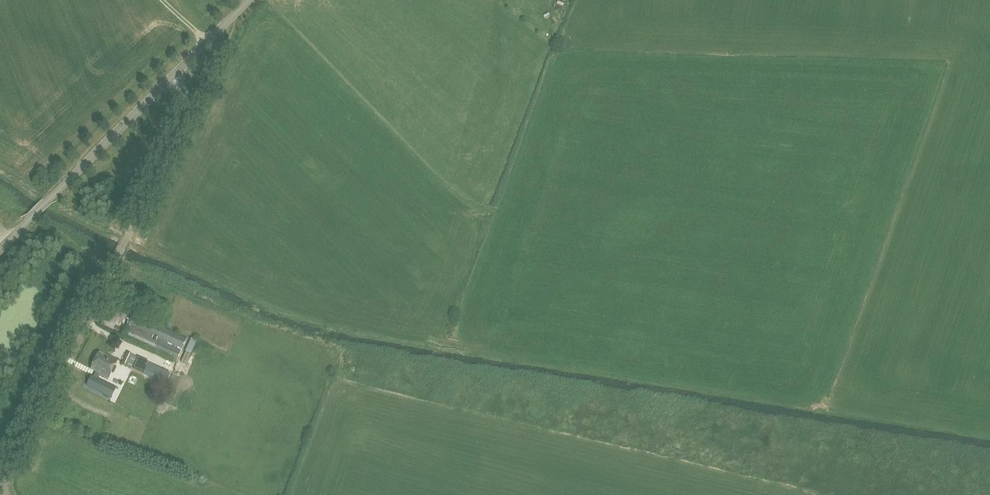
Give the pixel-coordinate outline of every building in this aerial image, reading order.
[(134,315),(123,337),(176,364),(188,342),(134,315)] [(109,378),(118,361),(100,351),(91,369),(109,378)] [(121,364),(130,368),(134,357),(126,353),(121,364)] [(100,374),(96,372),(95,375),(92,375),(87,385),(112,398),(117,387),(99,378),(100,374)]
